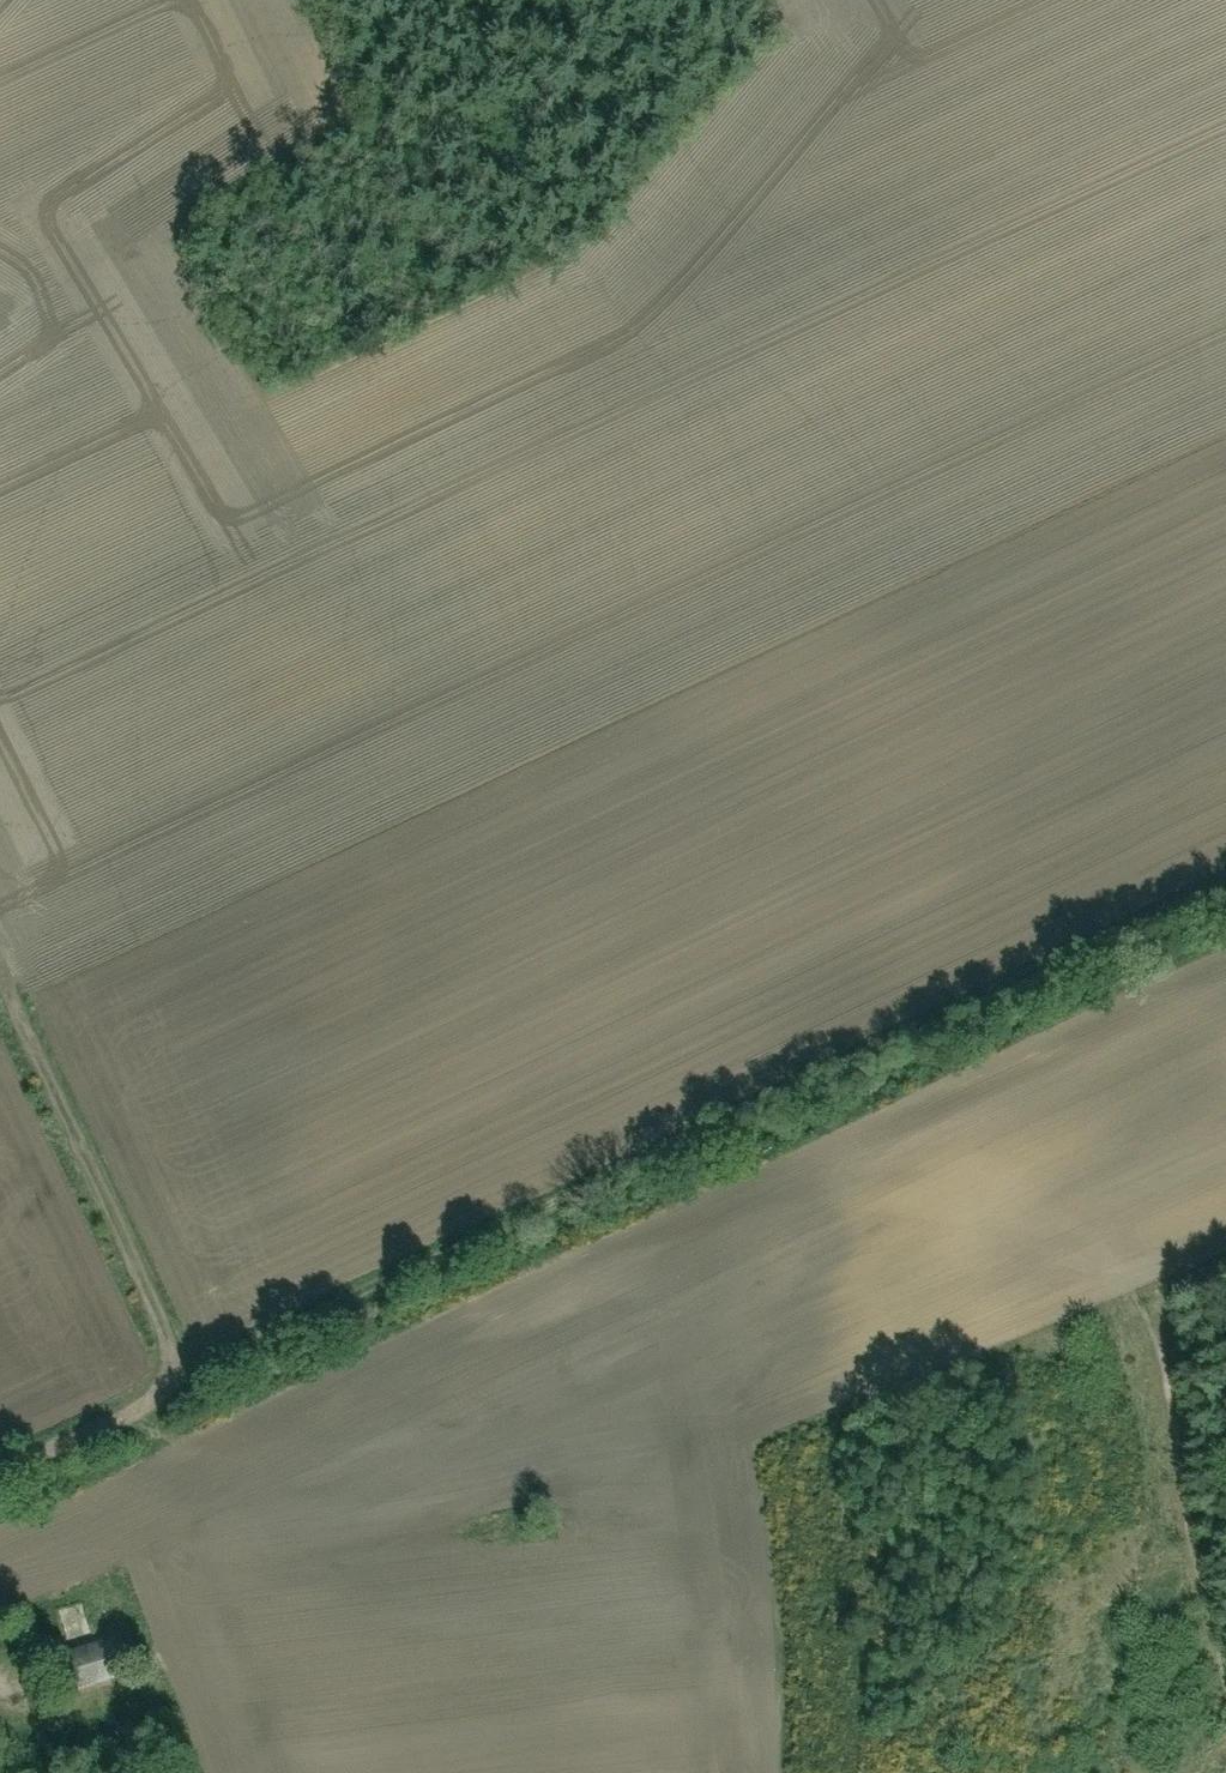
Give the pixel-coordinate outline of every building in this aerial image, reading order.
[(52,1663),(63,1702),(136,1680),(124,1641),(52,1663)]
